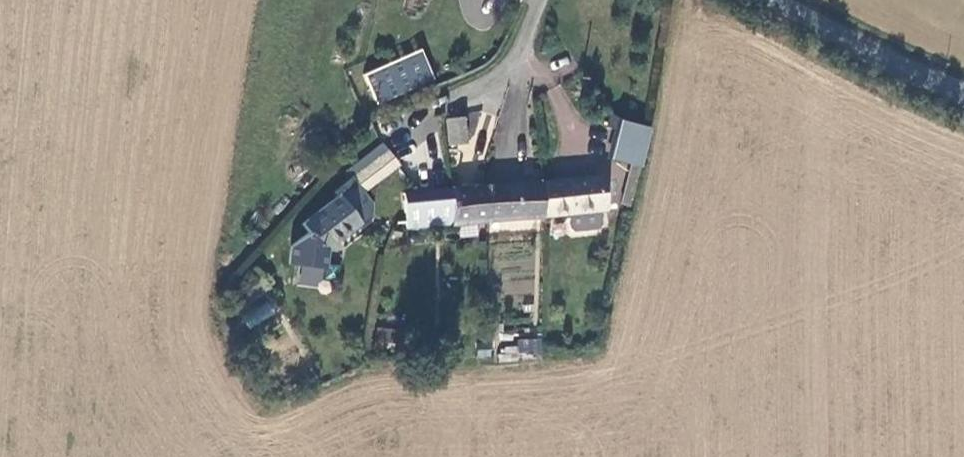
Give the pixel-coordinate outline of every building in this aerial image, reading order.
[(385,86),(392,100),(433,80),(427,67),(385,86)] [(464,118),(444,120),(446,147),(465,146),(464,118)] [(630,160),(637,162),(644,126),(618,122),(612,156),(630,160)] [(400,165),(391,152),(334,190),(338,196),(300,223),(324,254),(369,217),(373,207),(364,193),(400,165)] [(622,201),(628,202),(637,162),(630,160),(622,201)] [(605,180),(541,184),(541,220),(605,216),(605,180)] [(484,224),(541,220),(541,184),(482,188),(484,224)] [(482,188),(449,191),(452,227),(484,224),(482,188)] [(403,194),(404,230),(452,227),(449,191),(403,194)] [(269,297),(240,315),(249,329),(277,310),(269,297)] [(377,326),(375,341),(398,347),(402,331),(377,326)] [(514,341),(515,356),(544,354),(543,341),(514,341)]
